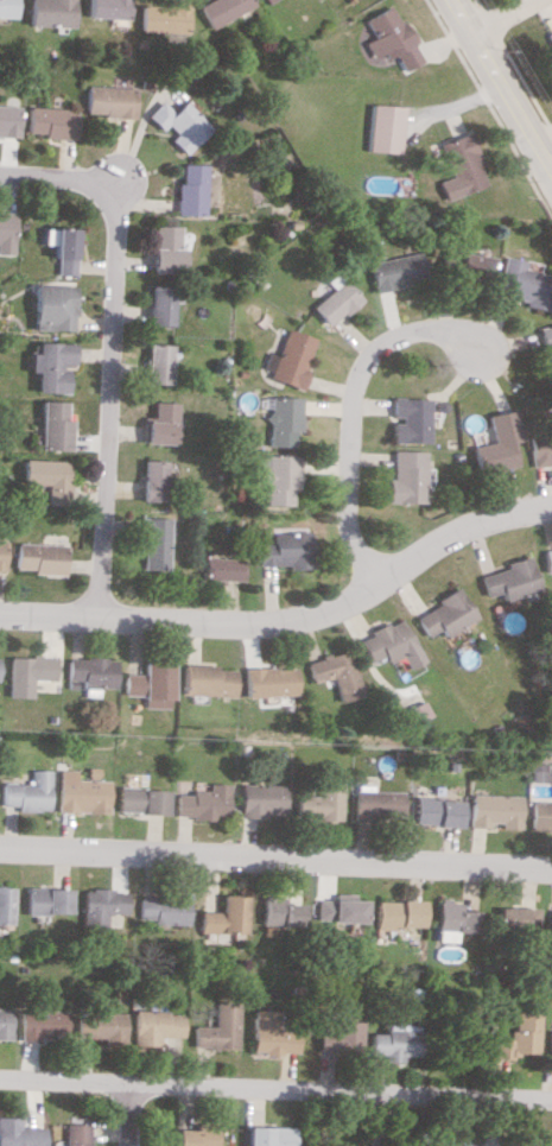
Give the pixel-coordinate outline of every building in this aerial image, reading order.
[(11,17),(11,0),(0,0),(0,17),(11,17)] [(69,27),(70,0),(24,0),(23,25),(69,27)] [(83,18),(124,19),(125,0),(84,0),(83,18)] [(186,0),(182,0),(137,2),(138,33),(188,30),(186,0)] [(196,6),(207,28),(254,7),(250,0),(208,0),(196,6)] [(364,19),(373,37),(365,42),(375,61),(392,51),(403,71),(421,62),(411,44),(412,44),(391,5),(364,19)] [(82,115),(132,116),(132,87),(83,86),(82,115)] [(168,139),(184,155),(210,128),(181,101),(171,112),(159,100),(144,115),(159,130),(165,124),(174,133),(168,139)] [(15,137),(16,105),(0,105),(0,136),(15,137)] [(401,152),(402,105),(371,105),(369,152),(401,152)] [(72,137),(73,108),(23,107),(22,135),(72,137)] [(485,184),(466,132),(439,142),(458,194),(485,184)] [(205,215),(207,164),(178,163),(177,214),(205,215)] [(12,254),(13,214),(0,214),(0,254),(12,254)] [(151,271),(184,272),(184,249),(180,249),(180,225),(152,225),(151,271)] [(74,275),(75,228),(53,228),(52,275),(74,275)] [(488,258),(460,251),(454,276),(482,282),(488,258)] [(370,262),(376,290),(425,279),(419,252),(370,262)] [(545,308),(551,279),(551,276),(521,269),(523,261),(502,256),(493,297),(545,308)] [(328,280),(335,289),(313,305),(328,326),(362,301),(340,271),(328,280)] [(72,330),(73,285),(32,284),(31,329),(72,330)] [(173,286),(149,285),(148,325),(172,325),(173,286)] [(551,380),(551,325),(540,326),(548,380),(551,380)] [(270,378),(303,390),(310,369),(306,368),(317,338),(288,327),(278,355),(269,352),(264,367),(272,370),(270,378)] [(72,366),(72,342),(34,341),(34,353),(26,353),(26,371),(33,372),(33,392),(65,393),(66,365),(72,366)] [(171,344),(147,343),(146,383),(171,384),(171,344)] [(296,446),(296,431),(301,432),(302,397),(270,396),(269,446),(296,446)] [(426,443),(427,398),(392,397),(392,420),(391,420),(390,442),(426,443)] [(63,419),(64,401),(38,400),(36,449),(68,450),(69,419),(63,419)] [(175,444),(177,402),(153,401),(153,420),(146,420),(145,443),(175,444)] [(486,414),(491,442),(470,446),(474,471),(513,464),(509,440),(517,439),(512,410),(486,414)] [(529,433),(530,463),(551,462),(551,432),(529,433)] [(424,451),(393,450),(392,478),(387,477),(387,502),(423,502),(424,451)] [(306,456),(257,454),(256,471),(263,471),(262,483),(268,483),(267,504),(294,505),(294,487),(299,488),(300,471),(306,471),(306,456)] [(19,483),(44,483),(43,505),(65,505),(66,460),(19,459),(19,483)] [(142,501),(166,501),(167,460),(143,460),(142,501)] [(172,517),(144,517),(142,569),(171,570),(172,517)] [(261,565),(289,564),(289,569),(312,568),(311,532),(275,533),(275,543),(261,544),(261,565)] [(13,571),(65,573),(66,544),(14,543),(13,571)] [(545,573),(551,572),(551,548),(541,550),(545,573)] [(537,591),(528,556),(503,562),(505,569),(479,575),(484,596),(500,592),(502,600),(537,591)] [(207,579),(244,580),(245,558),(207,557),(207,579)] [(413,616),(425,637),(439,629),(443,637),(475,618),(458,589),(413,616)] [(421,662),(400,618),(356,638),(367,662),(382,655),(385,662),(398,656),(405,669),(421,662)] [(337,702),(359,697),(348,650),(305,660),(310,682),(331,677),(337,702)] [(35,697),(35,679),(58,680),(59,657),(11,656),(10,697),(35,697)] [(120,658),(71,657),(70,688),(88,688),(88,696),(102,696),(102,687),(119,688),(120,658)] [(175,662),(148,661),(148,674),(129,673),(128,695),(148,695),(148,707),(174,708),(175,662)] [(235,669),(218,669),(218,664),(186,663),(185,694),(234,696),(235,669)] [(245,668),(246,696),(295,694),(294,666),(245,668)] [(412,723),(429,716),(423,701),(406,708),(412,723)] [(549,763),(531,763),(531,781),(549,781),(549,763)] [(6,805),(22,805),(22,810),(54,810),(55,770),(36,769),(36,782),(6,782),(6,805)] [(114,812),(114,780),(82,780),(82,770),(64,769),(64,812),(114,812)] [(344,780),(321,779),(320,795),(300,794),(300,818),(343,819),(344,780)] [(232,783),(211,783),(211,790),(196,790),(196,794),(180,794),(180,817),(231,818),(232,783)] [(287,815),(287,783),(244,784),(244,816),(287,815)] [(171,789),(124,787),(123,812),(170,813),(171,789)] [(355,792),(356,823),(399,822),(398,791),(355,792)] [(471,825),(502,826),(502,828),(520,828),(521,795),(472,794),(471,825)] [(462,800),(420,798),(420,825),(461,826),(462,800)] [(551,828),(551,801),(532,800),(531,828),(551,828)] [(0,886),(0,923),(17,923),(17,886),(0,886)] [(77,888),(32,887),(32,913),(76,914),(77,888)] [(90,889),(89,930),(113,930),(113,913),(133,914),(134,890),(90,889)] [(195,897),(146,895),(145,922),(194,924),(195,897)] [(251,933),(251,895),(227,895),(227,911),(206,911),(206,932),(251,933)] [(288,903),(288,896),(267,896),(267,925),(307,926),(307,904),(288,903)] [(381,899),(380,927),(426,928),(426,901),(381,899)] [(479,911),(463,910),(464,900),(442,899),(440,941),(460,942),(460,932),(478,932),(479,911)] [(367,901),(322,900),(321,920),(367,921),(367,901)] [(500,928),(536,930),(537,906),(501,905),(500,928)] [(245,1002),(221,1002),(221,1026),(200,1025),(200,1047),(244,1048),(245,1002)] [(0,1007),(0,1039),(15,1039),(17,1008),(0,1007)] [(25,1038),(72,1039),(73,1011),(26,1009),(25,1038)] [(303,1053),(303,1029),(282,1029),(282,1010),(259,1009),(258,1052),(303,1053)] [(191,1012),(142,1010),(141,1045),(166,1045),(166,1036),(190,1037),(191,1012)] [(82,1040),(132,1041),(132,1013),(83,1011),(82,1040)] [(540,1011),(514,1011),(514,1038),(495,1038),(495,1059),(515,1059),(515,1052),(540,1052),(540,1011)] [(365,1021),(357,1021),(357,1012),(338,1013),(338,1026),(324,1027),(324,1052),(366,1052),(365,1021)] [(373,1054),(387,1055),(387,1061),(406,1061),(406,1055),(421,1055),(422,1024),(389,1023),(389,1033),(374,1033),(373,1054)] [(47,1127),(22,1127),(22,1117),(0,1117),(0,1145),(46,1145),(47,1127)] [(93,1123),(68,1123),(68,1145),(93,1145),(93,1123)] [(221,1127),(180,1126),(180,1145),(220,1145),(221,1127)] [(299,1127),(252,1126),(252,1145),(299,1145),(299,1127)]
